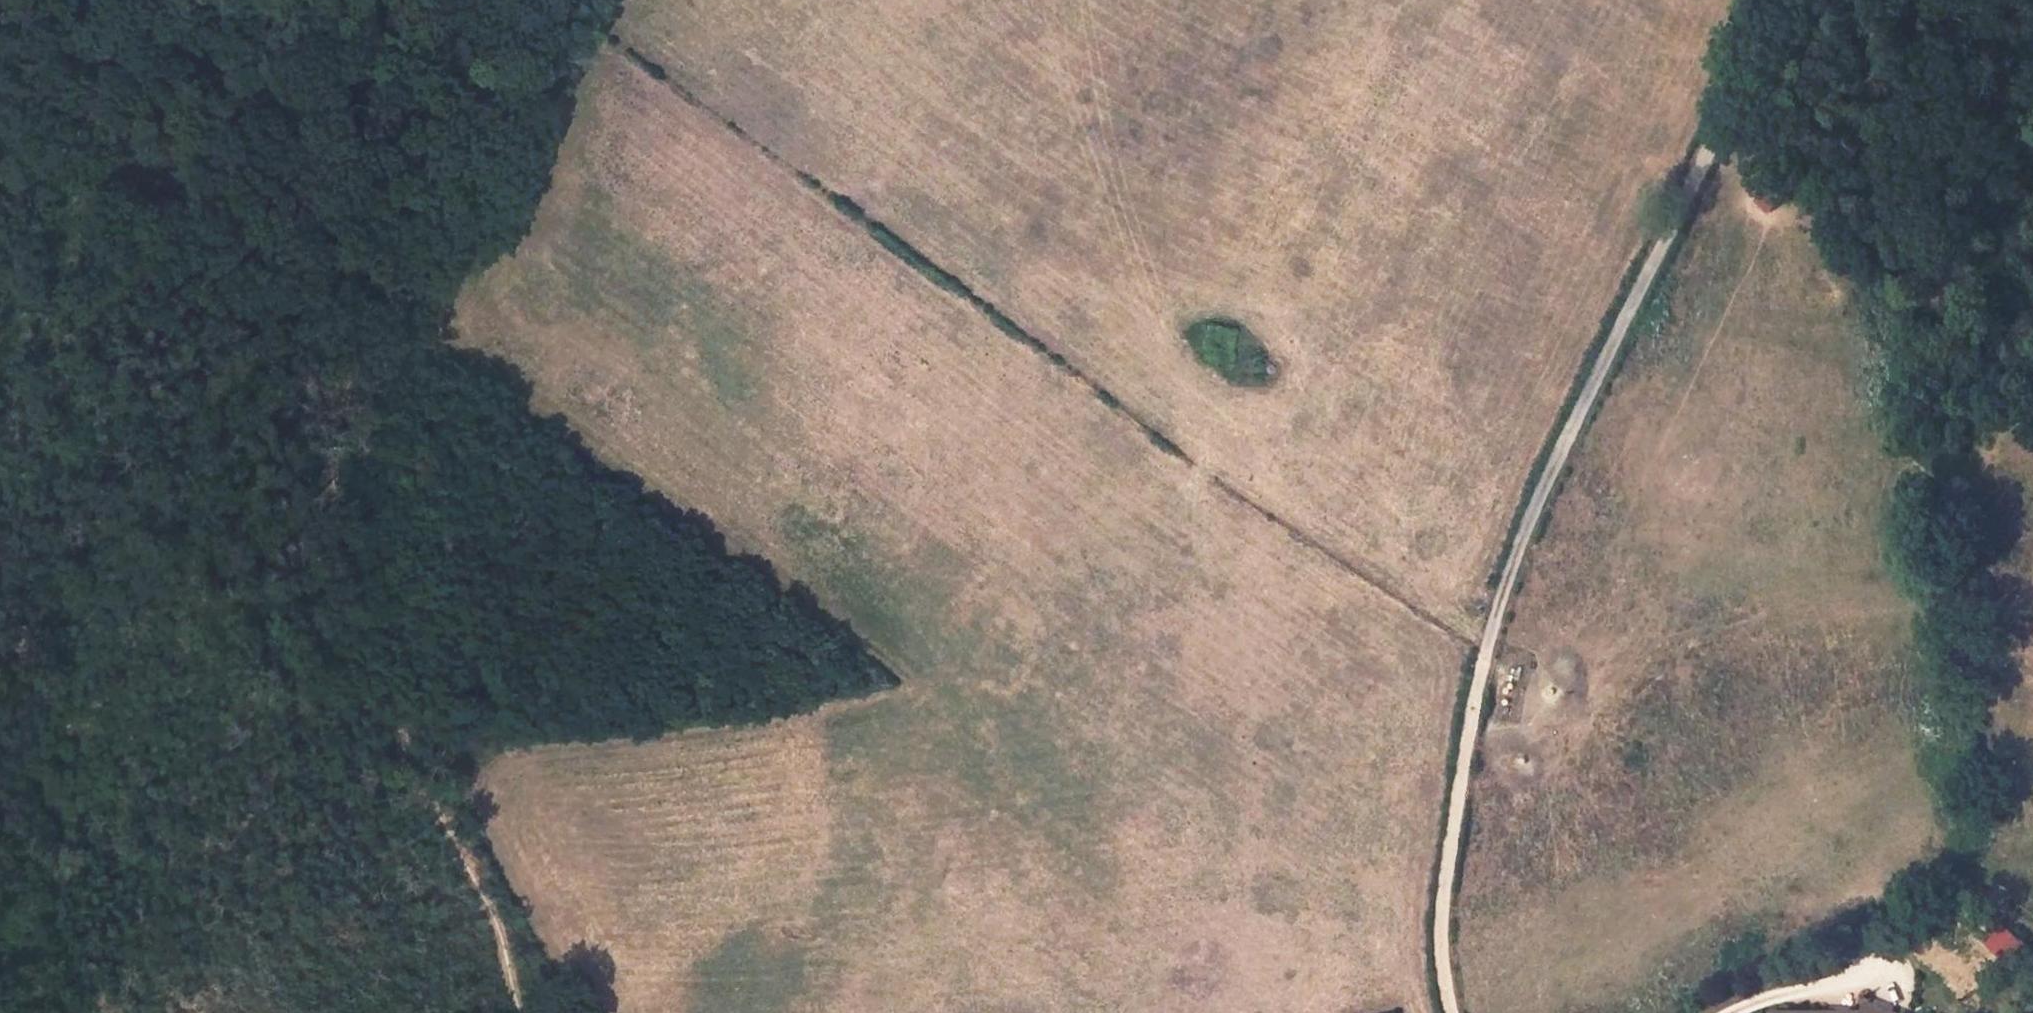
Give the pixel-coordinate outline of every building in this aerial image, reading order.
[(1992,938),(2001,931),(1988,915),(1979,922),(1992,938)] [(1861,1012),(1891,1012),(1865,1003),(1861,1012)]
